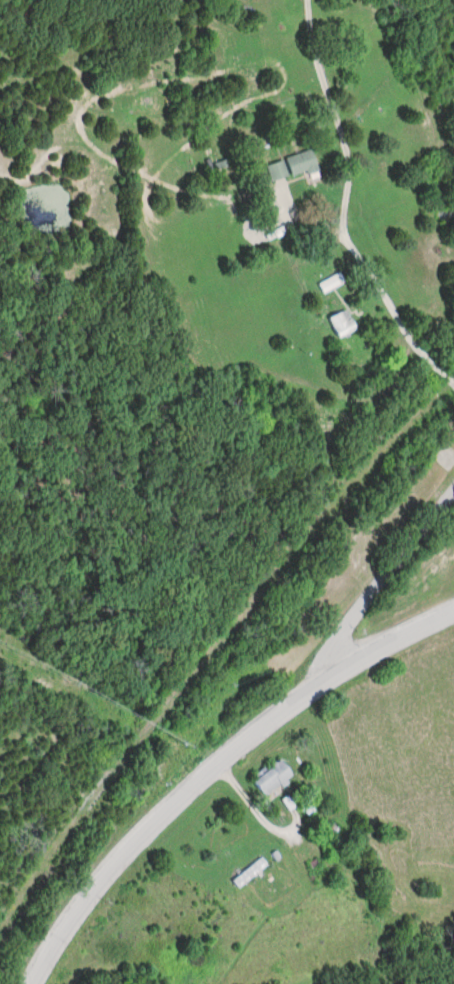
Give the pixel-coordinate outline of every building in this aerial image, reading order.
[(292,179),(318,171),(311,150),(286,159),(292,179)] [(266,168),(273,182),(289,175),(283,160),(266,168)] [(319,284),(323,293),(344,284),(340,275),(319,284)] [(328,318),(338,338),(356,330),(347,310),(328,318)] [(254,783),(267,798),(294,776),(280,760),(254,783)] [(338,837),(336,827),(321,830),(323,840),(338,837)] [(232,881),(237,888),(267,867),(262,860),(232,881)]
